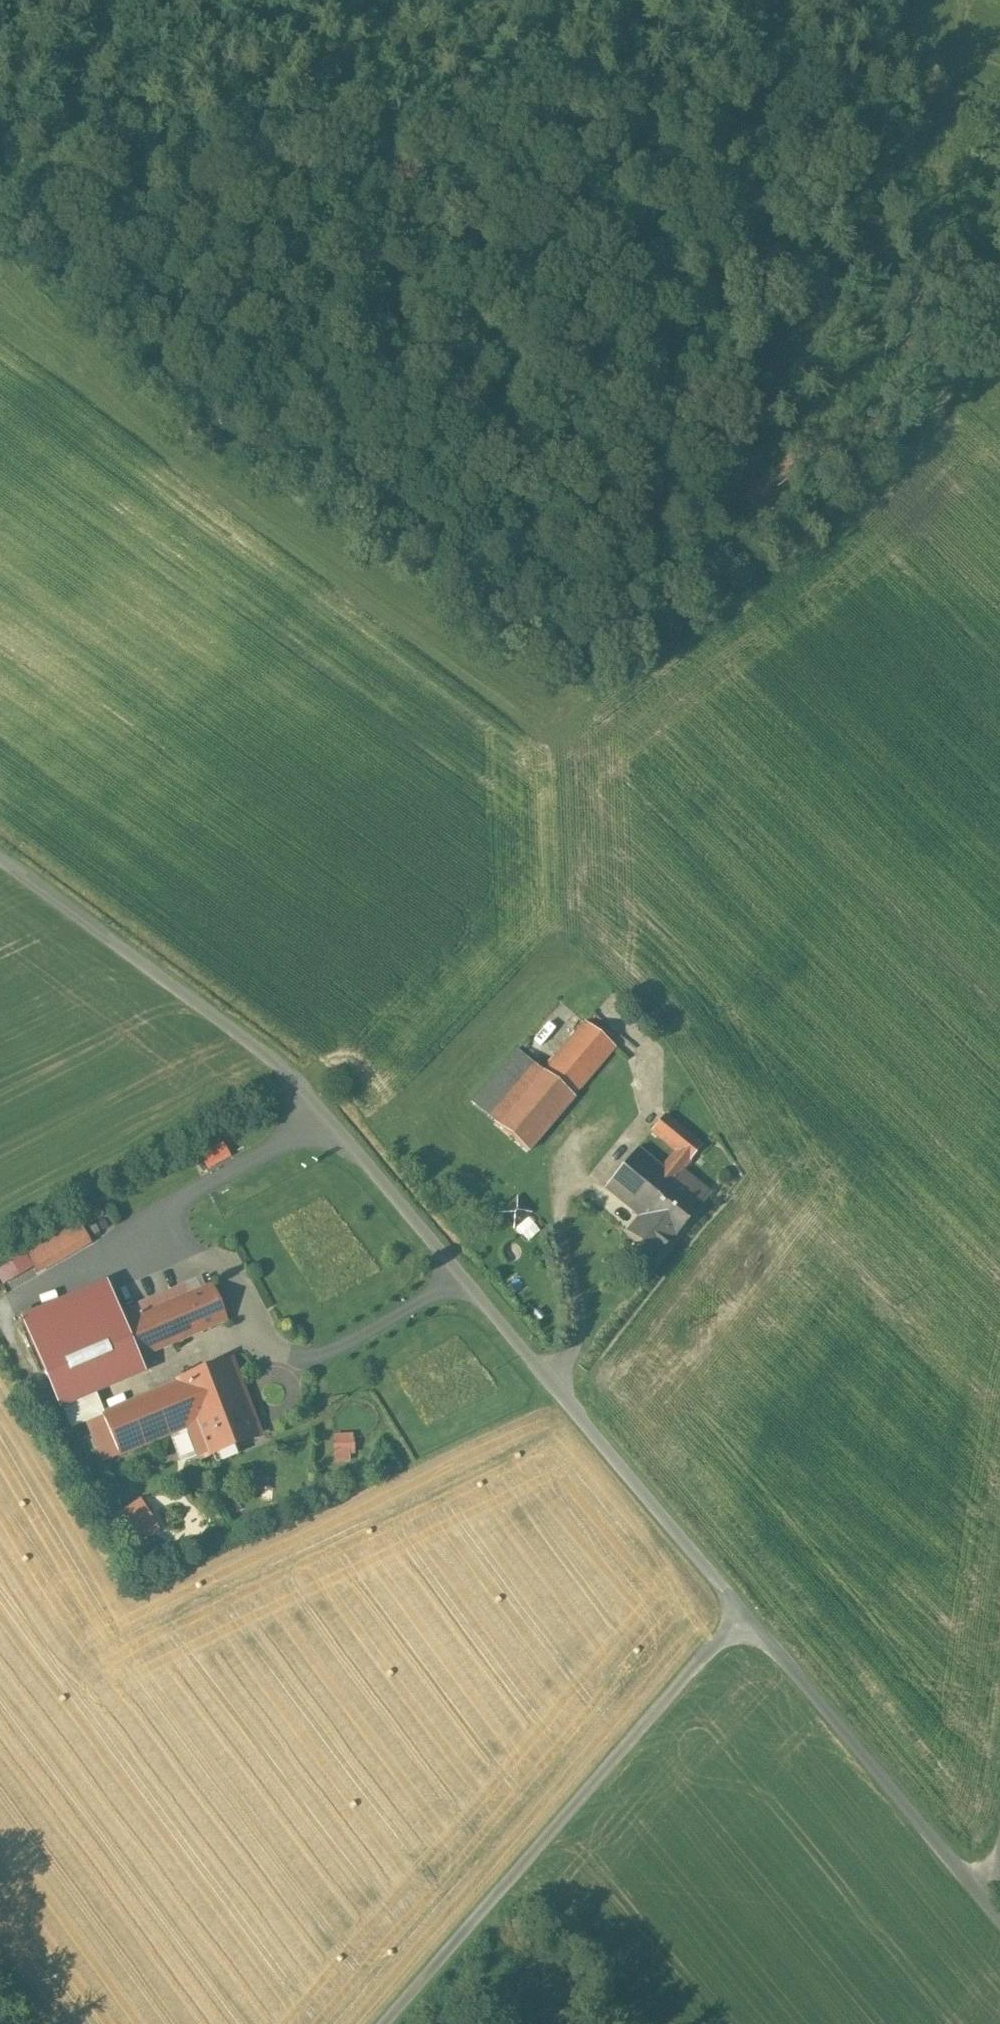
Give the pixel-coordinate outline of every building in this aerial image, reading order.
[(586,1023),(544,1072),(573,1096),(614,1047),(586,1023)] [(540,1069),(495,1122),(529,1150),(574,1097),(573,1096),(544,1072),(540,1069)] [(664,1116),(605,1188),(640,1217),(672,1177),(679,1183),(686,1173),(682,1170),(701,1146),(664,1116)] [(679,1183),(672,1177),(640,1217),(654,1228),(643,1241),(658,1254),(702,1201),(679,1183)] [(498,1207),(527,1241),(544,1225),(515,1192),(498,1207)] [(90,1245),(78,1222),(0,1260),(0,1282),(32,1267),(35,1272),(90,1245)] [(119,1313),(123,1322),(201,1289),(197,1280),(119,1313)] [(47,1309),(53,1323),(113,1297),(106,1283),(47,1309)] [(201,1289),(123,1322),(139,1358),(226,1319),(212,1285),(201,1289)] [(113,1297),(53,1323),(47,1309),(21,1319),(55,1397),(56,1396),(90,1381),(140,1360),(139,1358),(123,1322),(119,1313),(113,1297)] [(140,1360),(90,1381),(95,1392),(144,1370),(140,1360)] [(259,1432),(230,1360),(178,1381),(179,1383),(178,1383),(194,1424),(180,1430),(177,1431),(187,1454),(202,1448),(205,1454),(259,1432)] [(95,1392),(90,1381),(56,1396),(60,1406),(63,1405),(82,1397),(91,1419),(104,1413),(95,1392)] [(91,1419),(87,1421),(104,1461),(177,1431),(180,1430),(194,1424),(178,1383),(104,1413),(91,1419)] [(82,1397),(63,1405),(72,1428),(87,1421),(91,1419),(82,1397)] [(351,1459),(350,1431),(331,1432),(332,1460),(351,1459)] [(108,1514),(127,1548),(158,1530),(139,1496),(108,1514)]
